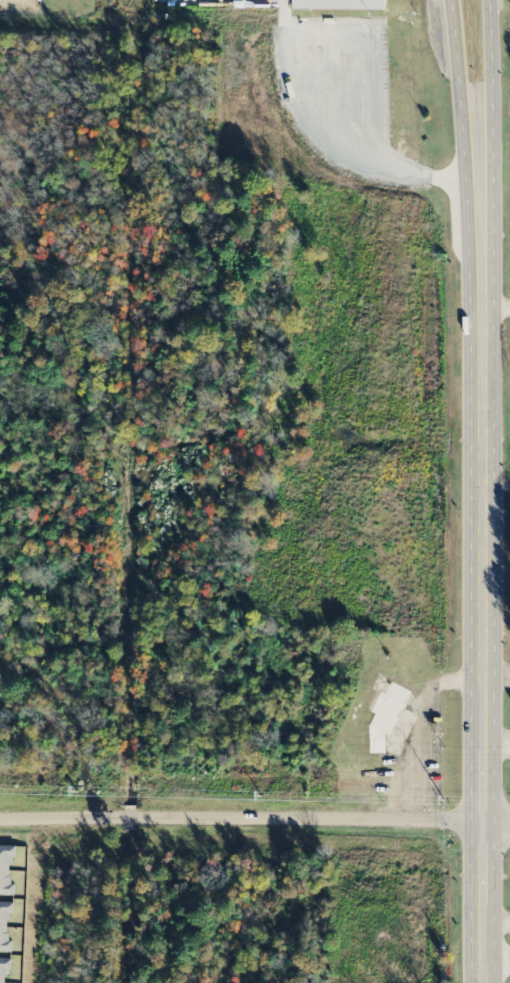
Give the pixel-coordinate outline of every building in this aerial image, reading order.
[(294,10),(387,11),(387,0),(295,0),(294,10)] [(0,847),(0,896),(17,896),(17,884),(12,884),(13,858),(18,859),(18,848),(0,847)] [(0,902),(0,952),(12,953),(13,903),(0,902)] [(0,959),(0,982),(7,982),(7,972),(14,972),(14,959),(0,959)]
